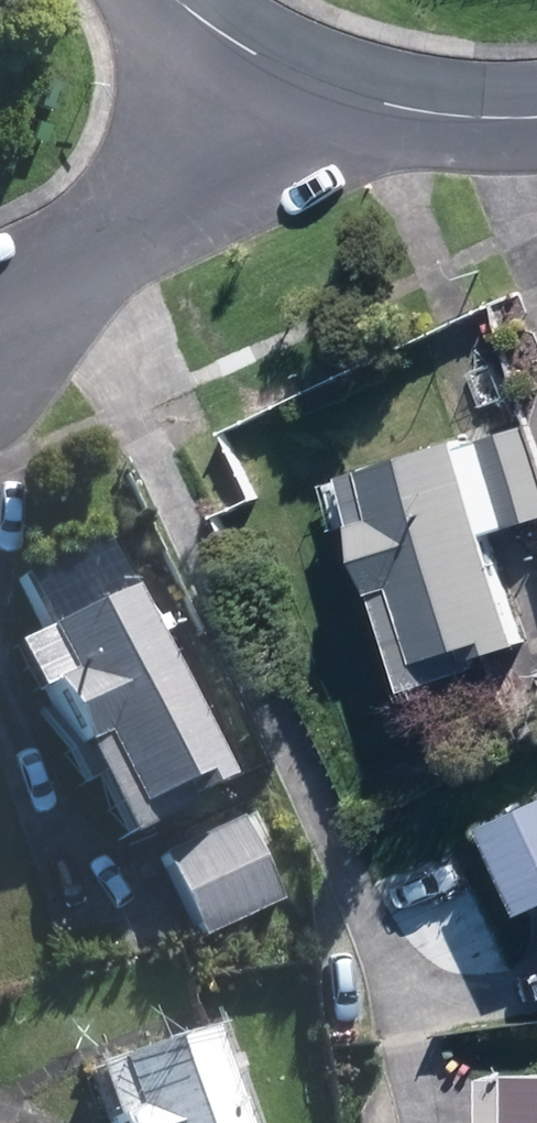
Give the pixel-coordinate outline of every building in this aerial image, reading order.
[(526,414),(343,475),(413,687),(523,651),(483,530),(536,512),(536,448),(526,414)] [(104,543),(20,581),(43,631),(6,648),(31,701),(47,694),(113,835),(217,787),(104,543)] [(482,828),(522,913),(536,905),(536,803),(482,828)] [(234,815),(157,854),(200,940),(277,901),(234,815)] [(86,1073),(102,1122),(235,1122),(206,1035),(86,1073)] [(490,1069),(489,1122),(536,1122),(536,1069),(490,1069)]
